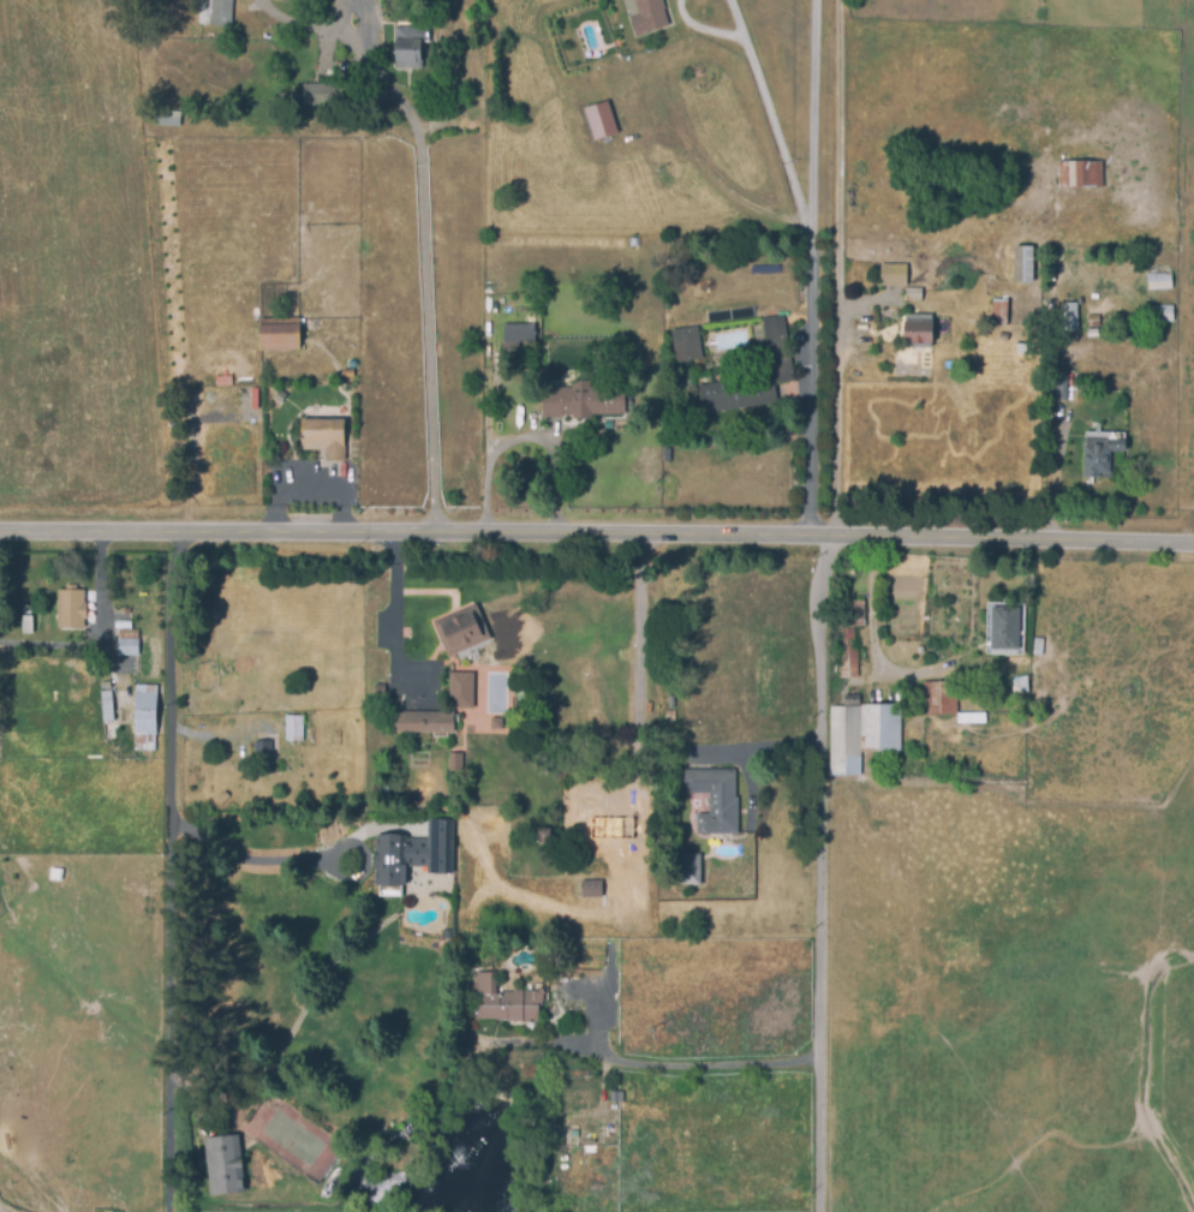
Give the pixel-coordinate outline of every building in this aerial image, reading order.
[(193,17),(194,0),(234,0),(232,25),(227,25),(227,26),(198,25),(199,17),(193,17)] [(640,14),(635,0),(663,0),(667,11),(664,12),(669,25),(635,37),(629,18),(640,14)] [(422,70),(394,68),(396,25),(424,28),(422,70)] [(586,71),(608,64),(610,71),(589,78),(586,71)] [(348,106),(303,105),(303,82),(350,83),(348,106)] [(473,111),(470,85),(479,84),(482,109),(473,111)] [(581,108),(592,141),(616,133),(605,100),(581,108)] [(180,126),(154,125),(154,109),(180,112),(180,126)] [(376,149),(375,139),(386,138),(387,148),(376,149)] [(1103,187),(1058,187),(1058,161),(1103,161),(1103,187)] [(1033,282),(1005,282),(1007,246),(1034,246),(1033,282)] [(907,286),(880,285),(882,263),(907,264),(907,286)] [(1147,289),(1146,273),(1174,271),(1174,289),(1147,289)] [(921,300),(906,301),(906,288),(921,288),(921,300)] [(1063,329),(1061,303),(1076,301),(1076,295),(1082,295),(1082,304),(1079,305),(1080,328),(1063,329)] [(1008,326),(992,326),(993,298),(1009,299),(1008,326)] [(1150,322),(1148,306),(1174,305),(1174,321),(1150,322)] [(1087,326),(1087,315),(1092,315),(1092,310),(1099,310),(1099,326),(1087,326)] [(906,347),(905,314),(932,314),(932,346),(906,347)] [(703,413),(698,383),(759,374),(756,348),(765,347),(760,320),(784,316),(795,381),(776,384),(778,401),(703,413)] [(261,351),(261,318),(299,317),(300,350),(261,351)] [(502,351),(501,326),(535,324),(536,340),(526,340),(527,350),(502,351)] [(695,326),(699,357),(673,360),(669,329),(695,326)] [(1087,338),(1087,329),(1098,329),(1098,336),(1087,338)] [(354,377),(342,377),(342,369),(354,369),(354,377)] [(1076,400),(1055,399),(1057,369),(1079,371),(1076,400)] [(217,387),(216,377),(232,375),(233,384),(217,387)] [(573,419),(573,416),(563,416),(563,418),(542,419),(541,388),(571,387),(571,381),(623,378),(625,412),(592,413),(592,418),(573,419)] [(346,461),(326,461),(326,450),(302,450),(302,419),(346,418),(346,461)] [(1099,477),(1083,477),(1085,431),(1110,432),(1109,438),(1127,438),(1126,452),(1111,452),(1110,473),(1099,473),(1099,477)] [(854,575),(842,574),(842,567),(854,567),(854,575)] [(58,628),(56,590),(65,590),(65,585),(78,585),(78,589),(84,589),(85,602),(88,602),(88,620),(84,620),(84,627),(58,628)] [(843,639),(843,627),(840,627),(838,601),(865,599),(866,627),(853,627),(854,639),(843,639)] [(1023,653),(987,653),(989,602),(1025,602),(1023,653)] [(429,620),(471,603),(485,638),(443,655),(429,620)] [(30,615),(23,614),(24,604),(32,605),(30,615)] [(24,617),(32,617),(32,629),(24,629),(24,617)] [(139,656),(117,656),(117,639),(119,639),(120,628),(139,629),(139,656)] [(858,679),(838,679),(840,649),(859,649),(858,679)] [(101,673),(101,665),(111,664),(111,673),(101,673)] [(471,672),(447,672),(447,708),(472,707),(471,672)] [(1028,692),(1013,692),(1013,679),(1020,679),(1020,676),(1028,676),(1028,692)] [(925,715),(924,680),(957,680),(959,714),(925,715)] [(103,722),(101,691),(105,691),(105,685),(113,683),(114,692),(113,692),(115,721),(103,722)] [(380,683),(380,692),(370,692),(370,683),(380,683)] [(156,752),(133,751),(136,685),(159,685),(156,752)] [(861,776),(831,776),(831,706),(846,706),(846,693),(861,694),(861,703),(901,703),(901,752),(861,752),(861,776)] [(665,721),(664,708),(675,706),(676,721),(665,721)] [(304,741),(286,741),(286,715),(292,715),(292,709),(302,709),(302,714),(310,714),(310,723),(304,723),(304,741)] [(449,710),(449,730),(389,732),(389,711),(449,710)] [(982,713),(955,713),(955,723),(982,723),(982,713)] [(255,775),(255,741),(271,741),(271,775),(255,775)] [(739,834),(695,834),(695,814),(700,814),(702,793),(681,793),(681,769),(736,769),(736,796),(740,796),(739,834)] [(406,888),(380,886),(380,882),(376,882),(376,867),(375,867),(375,855),(377,855),(378,835),(407,836),(406,838),(428,840),(429,819),(454,820),(453,873),(428,873),(429,867),(406,866),(406,888)] [(551,842),(537,842),(537,830),(553,830),(551,842)] [(681,886),(681,853),(700,853),(702,885),(681,886)] [(62,882),(49,880),(52,867),(65,868),(62,882)] [(583,898),(581,896),(574,896),(573,883),(581,883),(581,880),(602,880),(602,879),(603,897),(583,898)] [(513,1022),(513,1019),(478,1020),(477,974),(496,973),(496,993),(513,992),(513,990),(542,990),(543,1022),(513,1022)] [(620,1091),(620,1103),(607,1103),(607,1091),(620,1091)] [(592,1126),(576,1126),(576,1145),(592,1144),(592,1126)] [(211,1196),(204,1139),(238,1134),(245,1192),(211,1196)]
